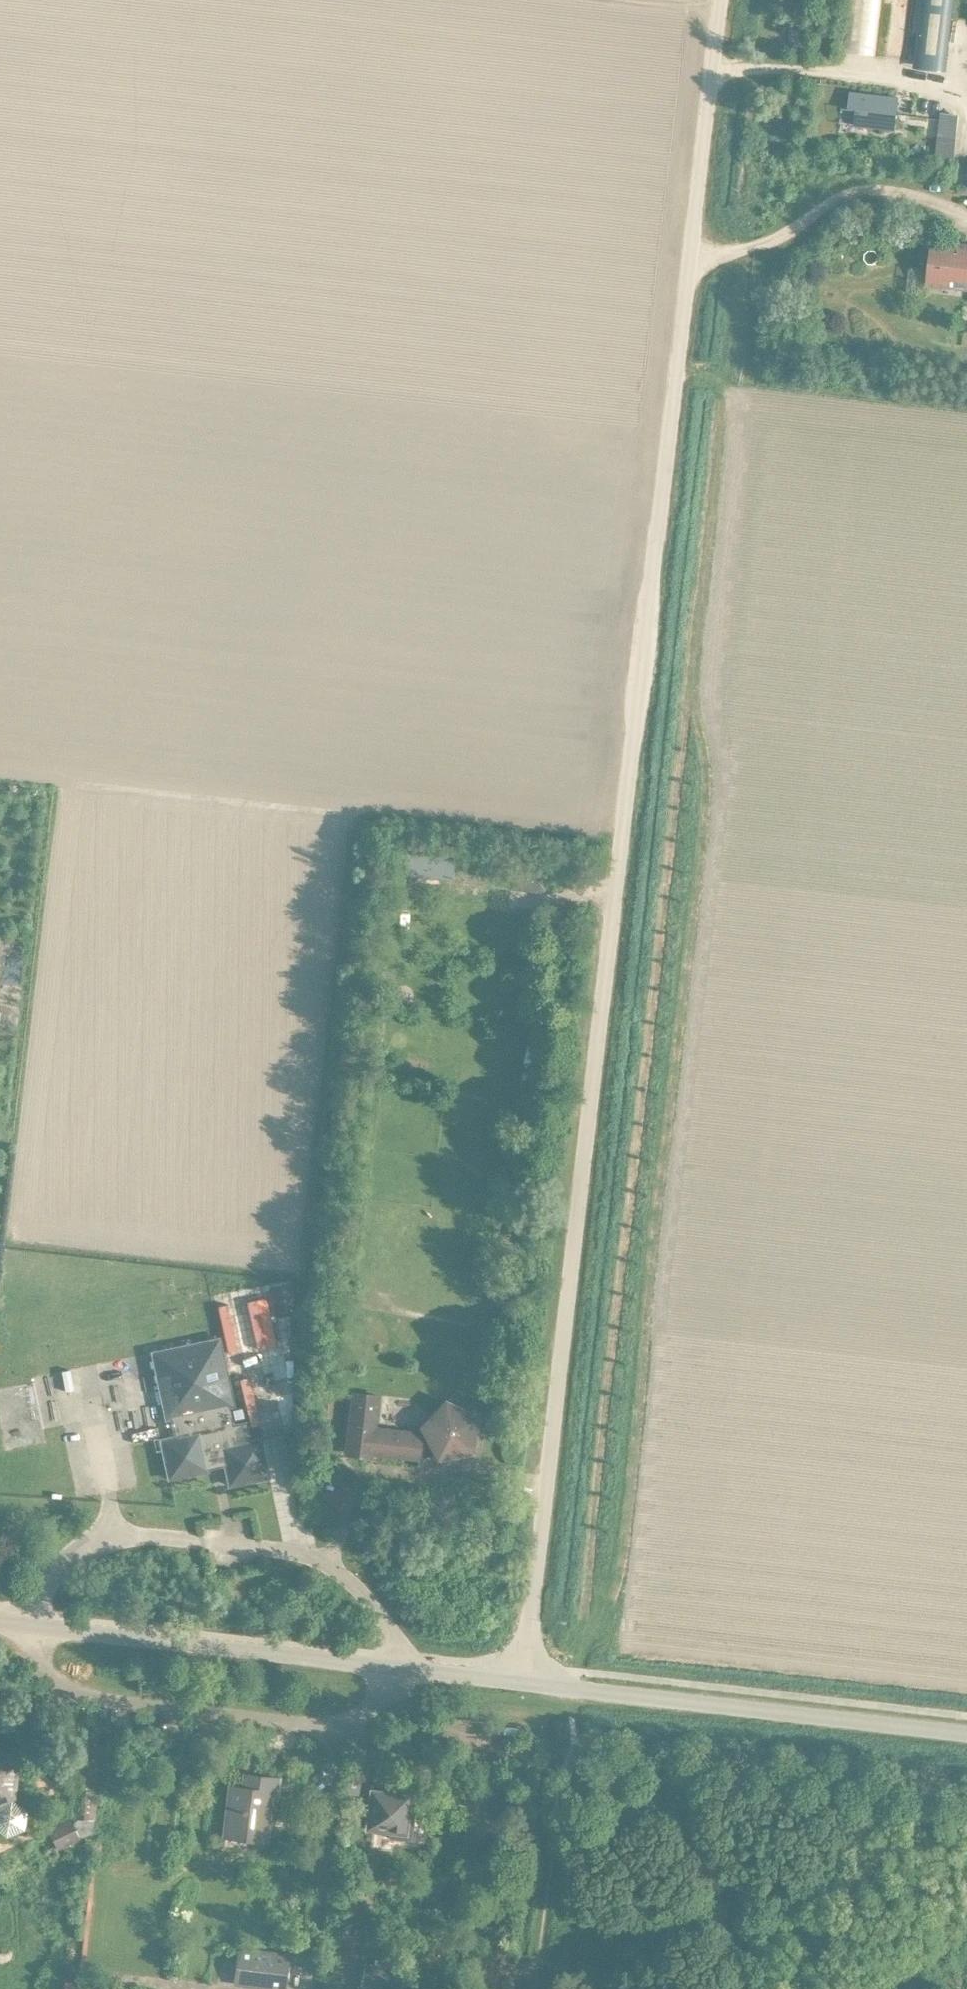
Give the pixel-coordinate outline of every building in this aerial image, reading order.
[(921,14),(915,66),(946,70),(952,18),(921,14)] [(851,95),(849,110),(857,111),(855,127),(897,132),(898,116),(888,115),(890,99),(851,95)] [(966,296),(966,254),(943,251),(938,292),(966,296)] [(226,1470),(231,1494),(270,1485),(262,1446),(252,1448),(248,1429),(234,1432),(230,1413),(235,1412),(221,1345),(154,1359),(168,1426),(172,1425),(176,1445),(162,1448),(170,1487),(210,1478),(209,1473),(226,1470)] [(348,1458),(424,1467),(438,1462),(440,1465),(473,1459),(478,1425),(448,1409),(425,1435),(427,1439),(423,1442),(376,1436),(380,1403),(355,1400),(348,1458)] [(8,1845),(8,1844),(26,1837),(28,1819),(14,1808),(12,1804),(13,1804),(17,1772),(0,1770),(0,1839),(8,1845)] [(228,1842),(267,1848),(273,1802),(279,1803),(280,1788),(254,1785),(253,1799),(233,1796),(228,1842)] [(349,1795),(361,1797),(362,1789),(350,1787),(349,1795)] [(75,1826),(95,1828),(98,1799),(78,1797),(75,1826)] [(369,1837),(407,1841),(412,1803),(374,1799),(369,1837)] [(51,1838),(60,1856),(82,1846),(76,1833),(61,1840),(58,1834),(51,1838)] [(290,1964),(241,1958),(238,1988),(286,1988),(290,1964)] [(404,1980),(369,1974),(366,1988),(403,1988),(404,1980)]
